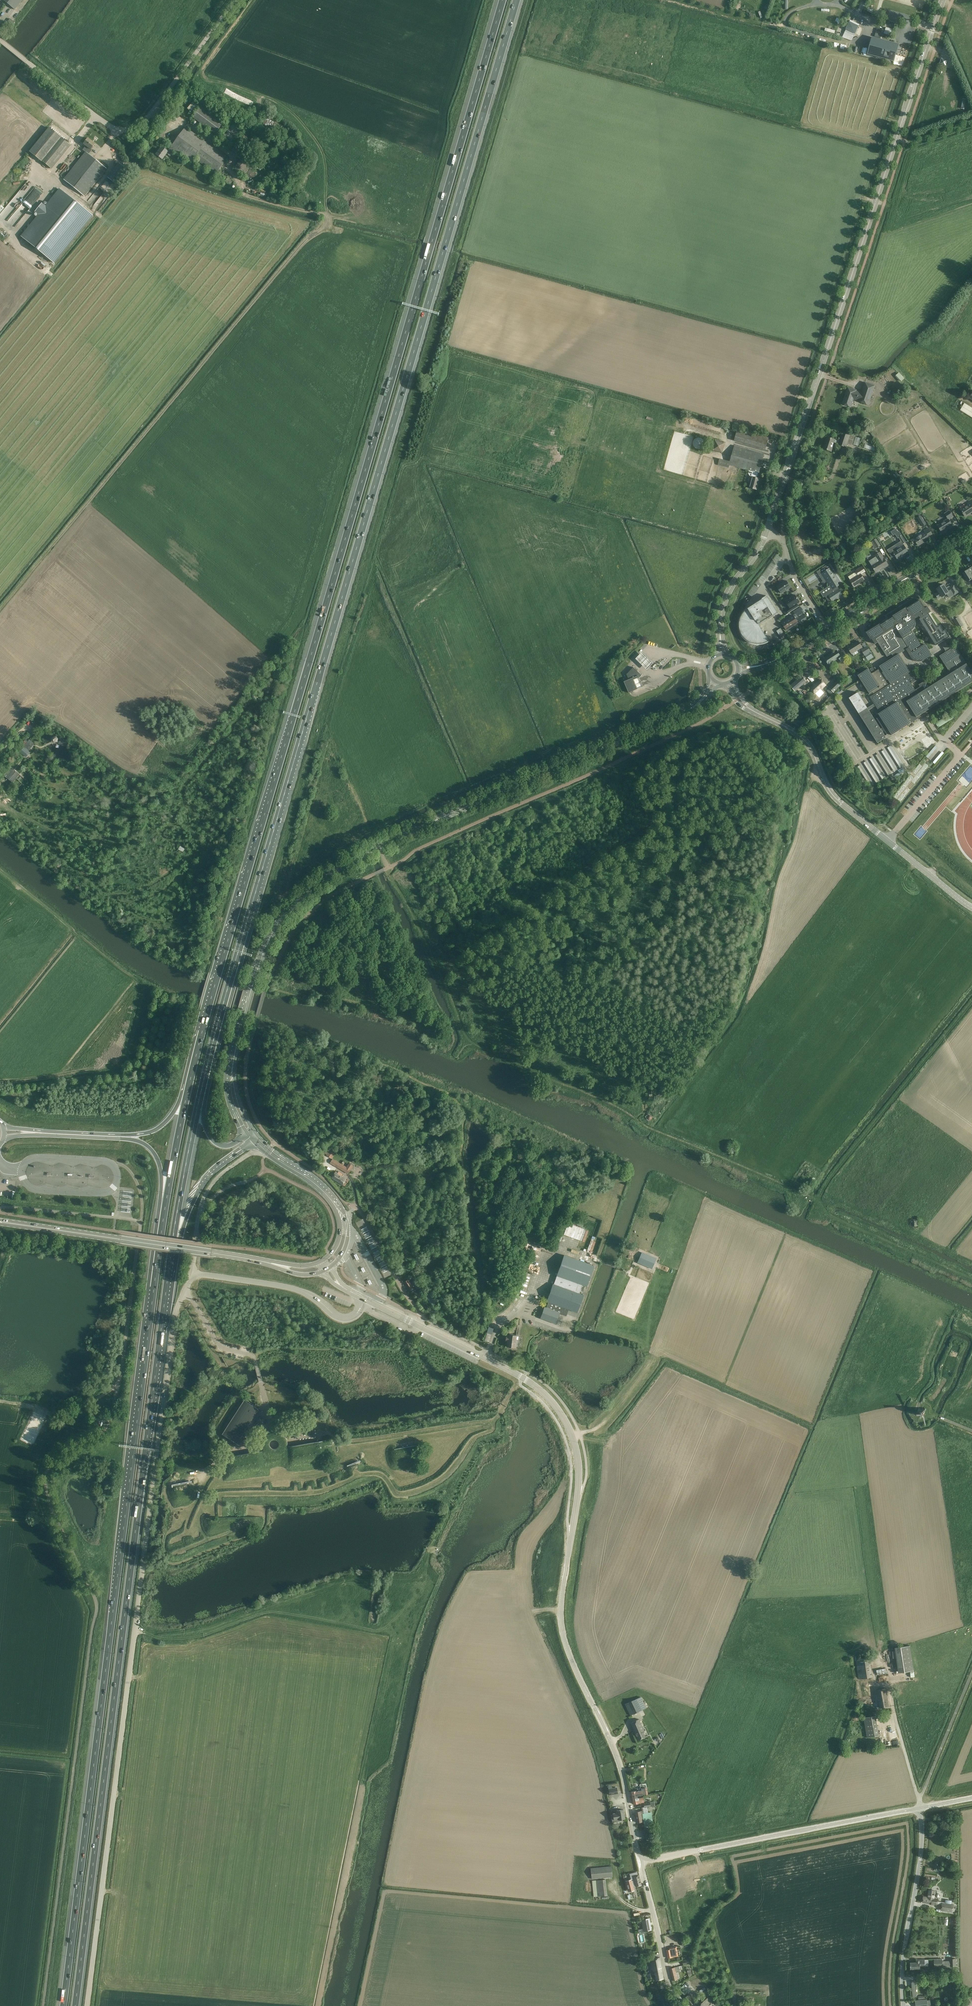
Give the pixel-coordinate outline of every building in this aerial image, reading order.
[(15,10),(23,0),(3,0),(15,10)] [(846,29),(855,34),(859,27),(849,22),(846,29)] [(886,27),(884,34),(890,36),(893,30),(886,27)] [(873,38),(869,54),(889,59),(893,61),(895,54),(898,45),(893,44),(877,40),(873,38)] [(228,121),(226,120),(203,103),(193,118),(189,122),(191,124),(194,119),(217,136),(228,121)] [(180,155),(182,156),(181,158),(185,162),(187,160),(191,162),(193,159),(215,174),(227,158),(206,142),(185,127),(170,148),(177,152),(176,155),(179,157),(180,155)] [(49,128),(30,151),(50,168),(69,145),(49,128)] [(157,128),(153,134),(158,137),(162,132),(157,128)] [(99,163),(87,153),(95,144),(88,138),(83,144),(85,146),(82,150),(85,152),(86,153),(64,180),(83,196),(103,173),(106,169),(108,166),(101,161),(99,163)] [(156,154),(160,157),(162,159),(166,154),(169,157),(172,152),(176,155),(177,152),(170,148),(168,151),(161,147),(156,154)] [(257,174),(250,169),(253,164),(243,157),(234,170),(244,177),(248,180),(249,177),(251,179),(252,178),(253,179),(257,174)] [(38,215),(21,236),(55,264),(93,216),(59,188),(45,206),(42,203),(35,212),(38,215)] [(605,312),(611,306),(606,300),(599,306),(605,312)] [(905,378),(899,372),(895,376),(901,382),(905,378)] [(875,386),(870,384),(865,383),(862,393),(856,391),(856,390),(848,387),(842,404),(851,407),(853,399),(859,401),(859,402),(868,405),(875,386)] [(922,401),(905,412),(908,417),(925,407),(922,401)] [(964,403),(962,402),(960,406),(962,407),(960,410),(971,417),(971,408),(964,403)] [(735,440),(761,448),(765,449),(769,438),(764,436),(738,429),(735,440)] [(852,445),(856,433),(856,432),(852,430),(850,435),(842,432),(838,445),(846,448),(848,444),(852,445)] [(823,449),(828,450),(831,451),(835,440),(827,437),(823,449)] [(694,441),(693,443),(694,446),(695,447),(697,449),(699,449),(701,449),(703,447),(704,446),(704,443),(704,441),(703,440),(701,438),(699,438),(697,438),(695,440),(694,441)] [(722,453),(725,443),(715,440),(712,450),(722,453)] [(865,443),(864,448),(877,452),(878,447),(865,443)] [(750,488),(752,488),(757,490),(760,479),(757,478),(758,473),(759,473),(764,454),(759,453),(735,446),(730,461),(720,459),(718,465),(729,468),(730,465),(749,470),(748,473),(750,476),(753,477),(750,488)] [(963,513),(965,517),(966,517),(965,516),(971,512),(971,513),(971,512),(971,500),(970,501),(971,503),(961,509),(963,513)] [(944,514),(947,517),(947,518),(937,525),(942,532),(947,528),(947,527),(951,525),(952,525),(949,520),(953,517),(949,511),(944,514)] [(812,522),(811,523),(806,524),(807,527),(803,528),(808,546),(810,545),(811,549),(817,547),(816,543),(818,543),(812,522)] [(925,533),(914,539),(914,538),(911,540),(913,544),(916,542),(918,546),(924,542),(926,541),(926,542),(930,539),(928,537),(932,534),(928,528),(924,531),(925,533)] [(896,529),(891,532),(893,536),(895,534),(898,538),(899,538),(901,541),(903,544),(906,542),(902,536),(899,532),(898,532),(896,529)] [(895,555),(898,560),(898,559),(897,559),(903,555),(903,556),(909,553),(904,545),(897,549),(895,547),(889,552),(891,556),(892,556),(894,556),(895,555)] [(874,556),(875,557),(869,561),(872,566),(876,572),(884,567),(884,568),(888,566),(884,558),(883,558),(879,553),(874,556)] [(866,572),(862,566),(855,571),(856,572),(848,577),(850,580),(852,584),(854,587),(858,585),(858,584),(864,580),(861,575),(866,572)] [(970,568),(970,569),(963,573),(968,582),(971,579),(971,567),(970,568)] [(825,589),(820,592),(824,597),(825,596),(827,599),(829,602),(832,601),(834,600),(835,600),(835,599),(839,596),(839,597),(842,595),(837,587),(842,584),(841,584),(831,568),(822,573),(827,582),(830,586),(825,589)] [(786,581),(777,587),(781,593),(791,587),(786,581)] [(939,592),(935,594),(938,599),(947,594),(949,598),(958,592),(954,585),(947,589),(944,585),(937,589),(939,592)] [(795,595),(785,601),(790,608),(786,610),(788,613),(799,606),(797,604),(800,602),(795,595)] [(759,625),(778,613),(767,597),(748,609),(748,610),(747,610),(746,611),(746,612),(745,613),(744,614),(743,615),(743,616),(742,617),(742,618),(741,619),(741,620),(741,621),(740,623),(740,624),(740,625),(740,626),(740,627),(741,629),(741,630),(741,631),(742,632),(742,633),(743,634),(743,635),(744,636),(745,637),(746,638),(747,639),(748,640),(749,640),(750,641),(751,642),(752,642),(753,642),(754,643),(755,643),(757,643),(758,643),(759,643),(760,643),(761,643),(763,643),(764,642),(765,642),(766,642),(767,641),(768,640),(769,641),(759,625)] [(874,704),(869,707),(867,708),(858,693),(849,698),(878,743),(884,739),(886,738),(885,736),(869,710),(876,706),(880,713),(878,714),(880,716),(877,718),(887,735),(890,733),(892,735),(921,717),(920,715),(928,710),(930,714),(950,701),(950,700),(948,696),(953,693),(953,694),(971,683),(971,670),(955,646),(951,649),(949,645),(947,643),(945,640),(946,640),(943,635),(947,632),(945,628),(940,631),(929,614),(931,612),(928,607),(925,608),(920,600),(907,608),(906,607),(893,616),(893,617),(881,625),(880,624),(866,632),(871,640),(872,639),(873,641),(875,644),(878,642),(879,643),(880,645),(883,650),(887,657),(891,654),(894,657),(888,660),(879,666),(881,668),(875,671),(872,674),(868,669),(858,675),(869,694),(872,692),(874,694),(870,697),(871,699),(874,703),(874,704)] [(800,608),(794,612),(797,617),(803,613),(800,608)] [(782,623),(784,626),(787,630),(798,623),(793,615),(789,618),(790,618),(782,623)] [(964,625),(958,617),(953,620),(959,628),(964,625)] [(862,647),(858,641),(848,648),(852,654),(862,647)] [(868,647),(862,650),(865,655),(867,658),(868,661),(873,657),(870,652),(871,652),(868,647)] [(846,658),(844,655),(842,651),(842,652),(839,654),(837,651),(825,658),(828,664),(839,657),(842,661),(846,658)] [(645,655),(642,652),(636,659),(638,661),(647,670),(654,663),(645,655)] [(629,680),(628,680),(627,681),(624,682),(629,693),(632,691),(643,687),(639,678),(642,675),(634,668),(634,667),(627,674),(629,680)] [(802,675),(790,686),(795,691),(807,681),(802,675)] [(814,686),(811,689),(814,693),(815,693),(818,697),(820,694),(823,691),(821,689),(825,684),(824,683),(821,680),(816,684),(814,686)] [(841,685),(838,682),(837,681),(830,688),(834,692),(841,685)] [(948,715),(935,723),(938,728),(951,720),(955,717),(952,713),(948,715)] [(924,728),(898,744),(901,749),(903,752),(907,759),(911,756),(904,746),(927,732),(924,728)] [(26,739),(20,745),(24,748),(20,752),(26,758),(30,753),(28,751),(30,749),(26,745),(29,742),(26,739)] [(892,745),(869,758),(875,768),(873,769),(868,760),(858,766),(870,786),(895,772),(897,775),(906,770),(892,745)] [(935,764),(944,753),(942,751),(932,762),(935,764)] [(13,769),(6,777),(12,783),(20,775),(13,769)] [(539,1079),(534,1084),(540,1090),(545,1085),(539,1079)] [(645,1116),(648,1122),(653,1118),(650,1113),(645,1116)] [(341,1164),(338,1162),(332,1159),(330,1163),(348,1174),(353,1166),(349,1163),(346,1167),(341,1164)] [(334,1174),(332,1178),(343,1185),(345,1186),(349,1180),(341,1175),(342,1174),(338,1172),(337,1173),(335,1172),(334,1174)] [(579,1241),(584,1229),(568,1223),(564,1235),(579,1241)] [(582,1249),(593,1253),(597,1243),(586,1238),(582,1249)] [(527,1241),(524,1248),(535,1251),(536,1249),(540,1251),(541,1246),(527,1241)] [(656,1259),(642,1253),(637,1262),(652,1269),(656,1259)] [(564,1255),(557,1275),(553,1284),(547,1301),(548,1302),(546,1308),(544,1307),(543,1311),(542,1310),(540,1314),(542,1315),(540,1318),(556,1324),(559,1314),(566,1316),(568,1310),(577,1314),(583,1295),(579,1294),(582,1285),(583,1285),(583,1286),(584,1287),(584,1285),(587,1286),(594,1266),(564,1255)] [(407,1280),(403,1282),(408,1290),(411,1288),(412,1287),(413,1287),(415,1290),(416,1289),(417,1289),(423,1285),(419,1279),(413,1283),(412,1281),(410,1278),(407,1280)] [(431,1294),(427,1297),(432,1305),(437,1302),(432,1295),(431,1294)] [(507,1347),(516,1348),(517,1340),(518,1340),(518,1336),(516,1336),(507,1335),(507,1337),(506,1337),(506,1340),(508,1340),(507,1347)] [(258,1410),(244,1400),(223,1434),(237,1443),(258,1410)] [(916,1414),(917,1415),(922,1417),(925,1411),(918,1408),(916,1414)] [(899,1673),(914,1670),(910,1645),(895,1648),(899,1673)] [(864,1679),(864,1683),(872,1681),(872,1677),(870,1657),(856,1659),(859,1679),(864,1679)] [(873,1685),(868,1686),(866,1686),(867,1693),(863,1693),(863,1699),(872,1698),(872,1700),(875,1700),(873,1685)] [(889,1707),(886,1688),(877,1689),(879,1708),(889,1707)] [(630,1715),(635,1713),(646,1708),(640,1696),(625,1704),(630,1715)] [(876,1715),(864,1717),(867,1737),(879,1735),(876,1715)] [(639,1719),(635,1721),(631,1723),(638,1740),(645,1737),(642,1731),(644,1731),(639,1719)] [(636,1791),(631,1792),(631,1796),(637,1795),(637,1796),(643,1795),(643,1796),(646,1795),(648,1795),(646,1783),(642,1784),(642,1785),(640,1785),(641,1791),(636,1791)] [(612,1784),(608,1785),(609,1795),(618,1793),(617,1788),(612,1788),(612,1784)] [(631,1796),(633,1804),(644,1802),(643,1796),(643,1795),(637,1796),(637,1795),(631,1796)] [(640,1811),(635,1812),(636,1822),(644,1821),(645,1825),(652,1824),(650,1812),(648,1812),(647,1807),(641,1808),(642,1811),(640,1812),(640,1811)] [(623,1810),(618,1810),(616,1811),(616,1812),(612,1813),(614,1820),(625,1818),(623,1810)] [(590,1869),(591,1879),(612,1877),(611,1866),(590,1869)] [(631,1880),(626,1882),(628,1891),(634,1889),(633,1886),(636,1886),(641,1885),(638,1875),(637,1872),(629,1874),(631,1880)] [(607,1895),(605,1879),(593,1881),(594,1893),(597,1892),(597,1896),(607,1895)] [(922,1902),(927,1903),(937,1904),(938,1899),(934,1898),(935,1891),(929,1890),(928,1897),(923,1896),(922,1902)] [(942,1904),(941,1911),(952,1913),(954,1906),(949,1905),(949,1902),(946,1902),(945,1905),(942,1904)] [(647,1917),(644,1917),(640,1918),(642,1925),(637,1926),(638,1931),(649,1928),(647,1917)] [(676,1946),(673,1947),(671,1947),(671,1949),(666,1950),(668,1958),(678,1956),(676,1946)] [(660,1957),(655,1958),(648,1959),(649,1966),(650,1966),(650,1967),(649,1967),(650,1971),(653,1970),(653,1973),(656,1973),(656,1972),(662,1971),(660,1957)] [(942,1962),(942,1959),(934,1959),(934,1967),(951,1966),(956,1966),(956,1959),(956,1958),(950,1959),(950,1962),(942,1962)] [(910,1969),(915,1969),(920,1968),(920,1966),(925,1966),(924,1959),(916,1960),(917,1962),(910,1963),(910,1969)] [(679,1966),(675,1967),(670,1969),(673,1980),(678,1979),(676,1972),(680,1971),(679,1966)] [(691,1993),(688,1995),(684,1998),(691,2005),(694,2003),(693,2001),(696,1999),(691,1993)] [(700,2003),(697,2005),(715,2005),(708,1997),(700,2003)]
